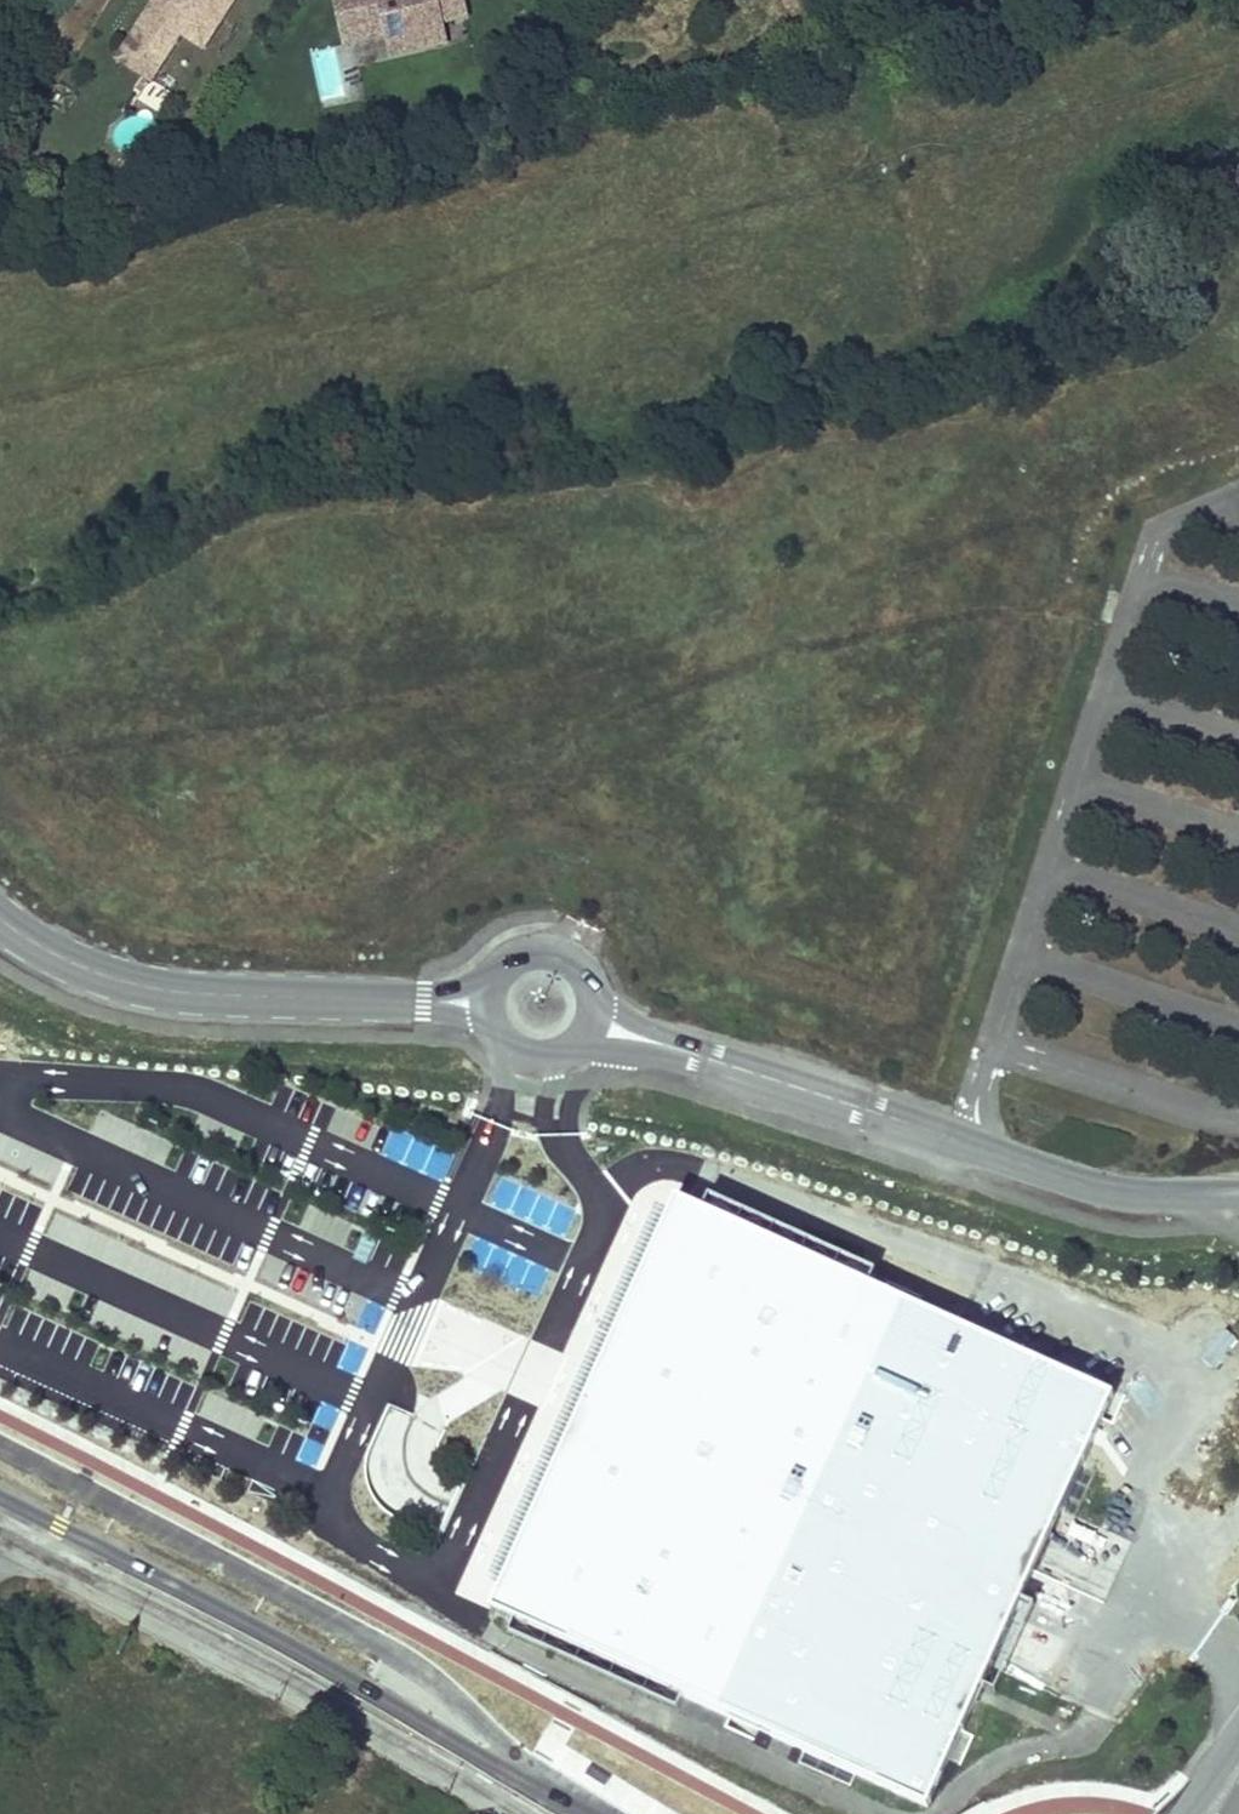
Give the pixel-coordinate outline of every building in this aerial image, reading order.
[(122,44),(156,67),(173,39),(172,33),(178,32),(179,37),(198,49),(230,0),(151,0),(122,44)] [(460,0),(335,0),(348,46),(388,35),(394,55),(421,48),(418,41),(430,37),(438,22),(464,15),(460,0)] [(156,67),(122,44),(112,60),(146,82),(156,67)] [(567,1319),(509,1447),(557,1469),(491,1616),(928,1813),(1129,1371),(1042,1332),(1028,1362),(871,1291),(878,1277),(710,1201),(705,1213),(679,1201),(648,1269),(619,1256),(600,1298),(629,1311),(615,1340),(567,1319)]
